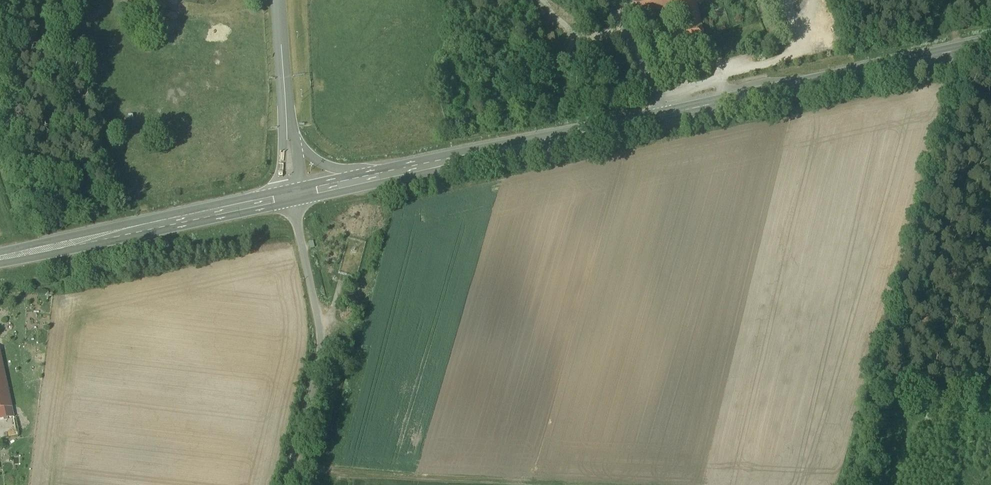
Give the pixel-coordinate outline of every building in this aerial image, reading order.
[(633,1),(636,16),(683,6),(681,0),(640,0),(633,1)] [(683,6),(687,27),(701,24),(697,5),(704,3),(703,0),(681,0),(683,6)] [(687,27),(672,31),(676,49),(705,43),(701,24),(687,27)] [(579,46),(570,48),(573,60),(581,58),(579,46)] [(12,408),(0,354),(0,410),(12,408)] [(14,417),(12,408),(0,410),(0,420),(14,417)] [(15,437),(12,426),(0,428),(0,440),(15,437)]
